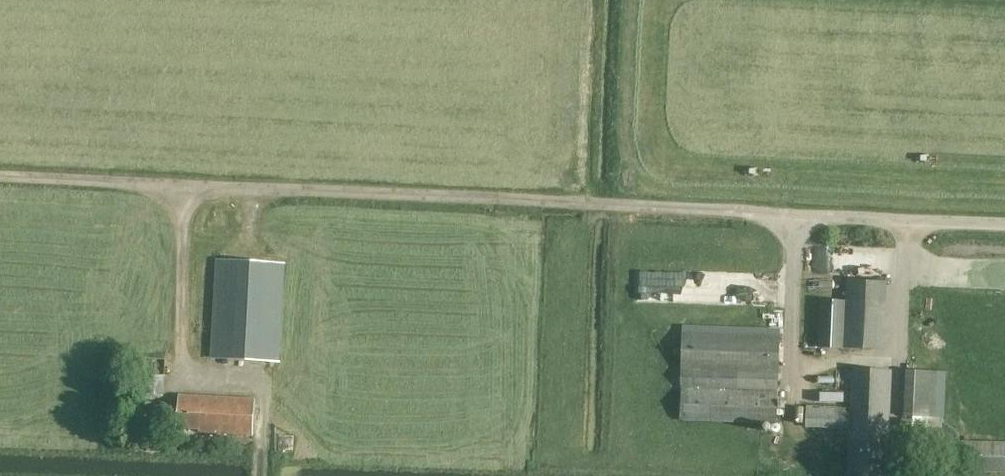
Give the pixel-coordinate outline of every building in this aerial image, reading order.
[(216,261),(211,359),(279,362),(284,263),(216,261)] [(747,304),(748,275),(644,273),(644,301),(747,304)] [(884,351),(886,302),(886,282),(846,281),(845,301),(843,349),(884,351)] [(820,300),(818,348),(842,349),(844,301),(820,300)] [(779,336),(683,333),(680,420),(776,423),(779,336)] [(888,445),(891,370),(852,368),(851,408),(850,430),(848,471),(894,473),(895,446),(888,445)] [(906,371),(904,417),(934,418),(936,372),(906,371)] [(179,396),(178,428),(199,429),(199,433),(253,436),(255,400),(179,396)] [(805,428),(850,430),(851,408),(806,406),(805,428)] [(958,473),(1004,474),(1004,443),(959,442),(958,473)]
